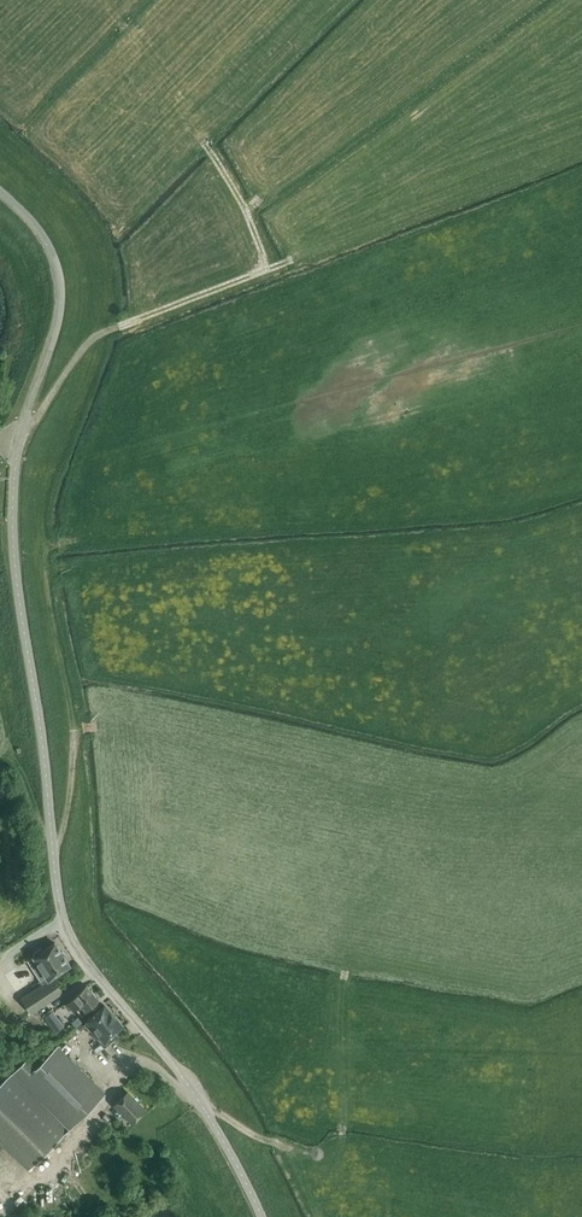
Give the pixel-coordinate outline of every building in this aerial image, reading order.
[(35,955),(26,960),(42,984),(21,998),(31,1013),(63,992),(53,976),(69,965),(54,942),(42,950),(40,947),(33,952),(35,955)] [(99,998),(86,984),(73,995),(74,996),(67,1001),(73,1008),(79,1002),(86,1010),(99,998)] [(121,1025),(104,1004),(87,1018),(88,1020),(84,1023),(104,1047),(123,1031),(119,1027),(121,1025)] [(53,1010),(44,1016),(55,1031),(64,1025),(53,1010)] [(73,1021),(76,1025),(81,1021),(78,1016),(73,1021)] [(65,1043),(61,1047),(66,1052),(71,1048),(65,1043)] [(46,1151),(105,1092),(57,1044),(39,1063),(30,1055),(0,1085),(0,1140),(28,1169),(46,1151)] [(131,1122),(145,1108),(127,1091),(114,1105),(131,1122)] [(105,1129),(115,1141),(124,1132),(114,1121),(105,1129)]
